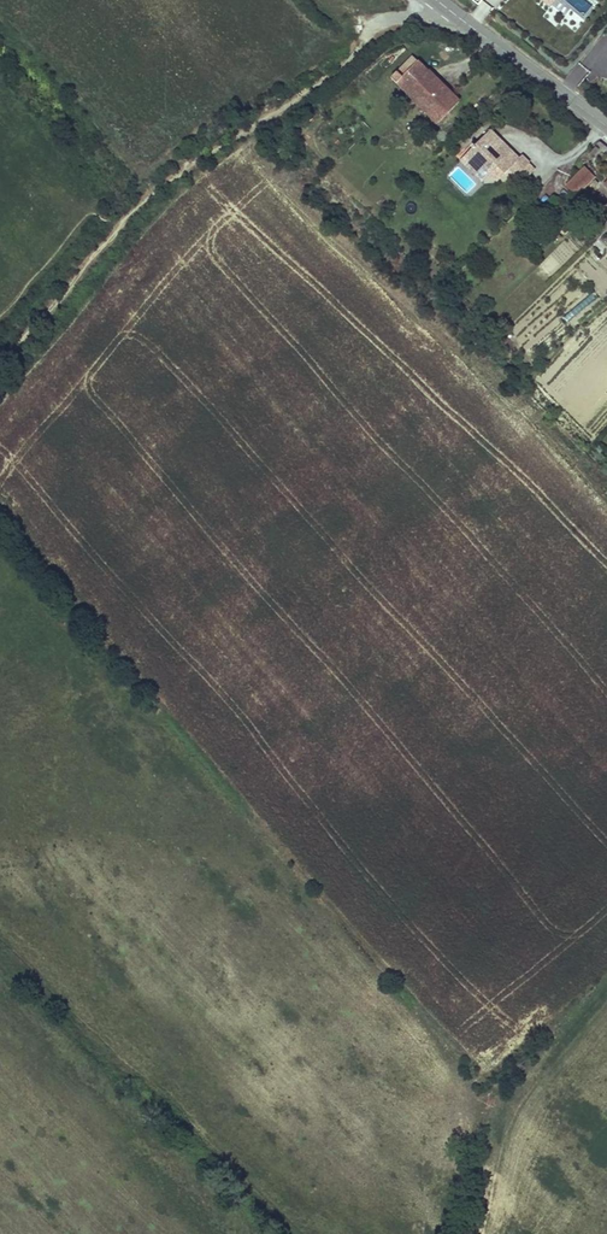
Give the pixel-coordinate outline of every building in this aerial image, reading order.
[(428,70),(419,80),(427,88),(434,81),(449,95),(451,93),(428,70)] [(419,80),(406,93),(415,102),(418,98),(432,112),(428,116),(437,124),(460,102),(451,93),(449,95),(434,81),(427,88),(419,80)] [(418,98),(415,102),(428,116),(432,112),(418,98)] [(493,132),(486,138),(499,151),(506,144),(493,132)] [(522,161),(506,144),(499,151),(486,138),(467,157),(480,170),(485,166),(493,174),(500,167),(509,175),(513,171),(520,179),(533,165),(526,158),(522,161)] [(606,154),(606,149),(599,142),(590,153),(600,162),(606,154)] [(480,170),(467,157),(463,161),(485,182),(493,174),(485,166),(480,170)] [(574,192),(592,175),(583,165),(565,182),(574,192)] [(603,216),(596,223),(599,226),(595,229),(600,235),(606,229),(606,220),(603,216)]
